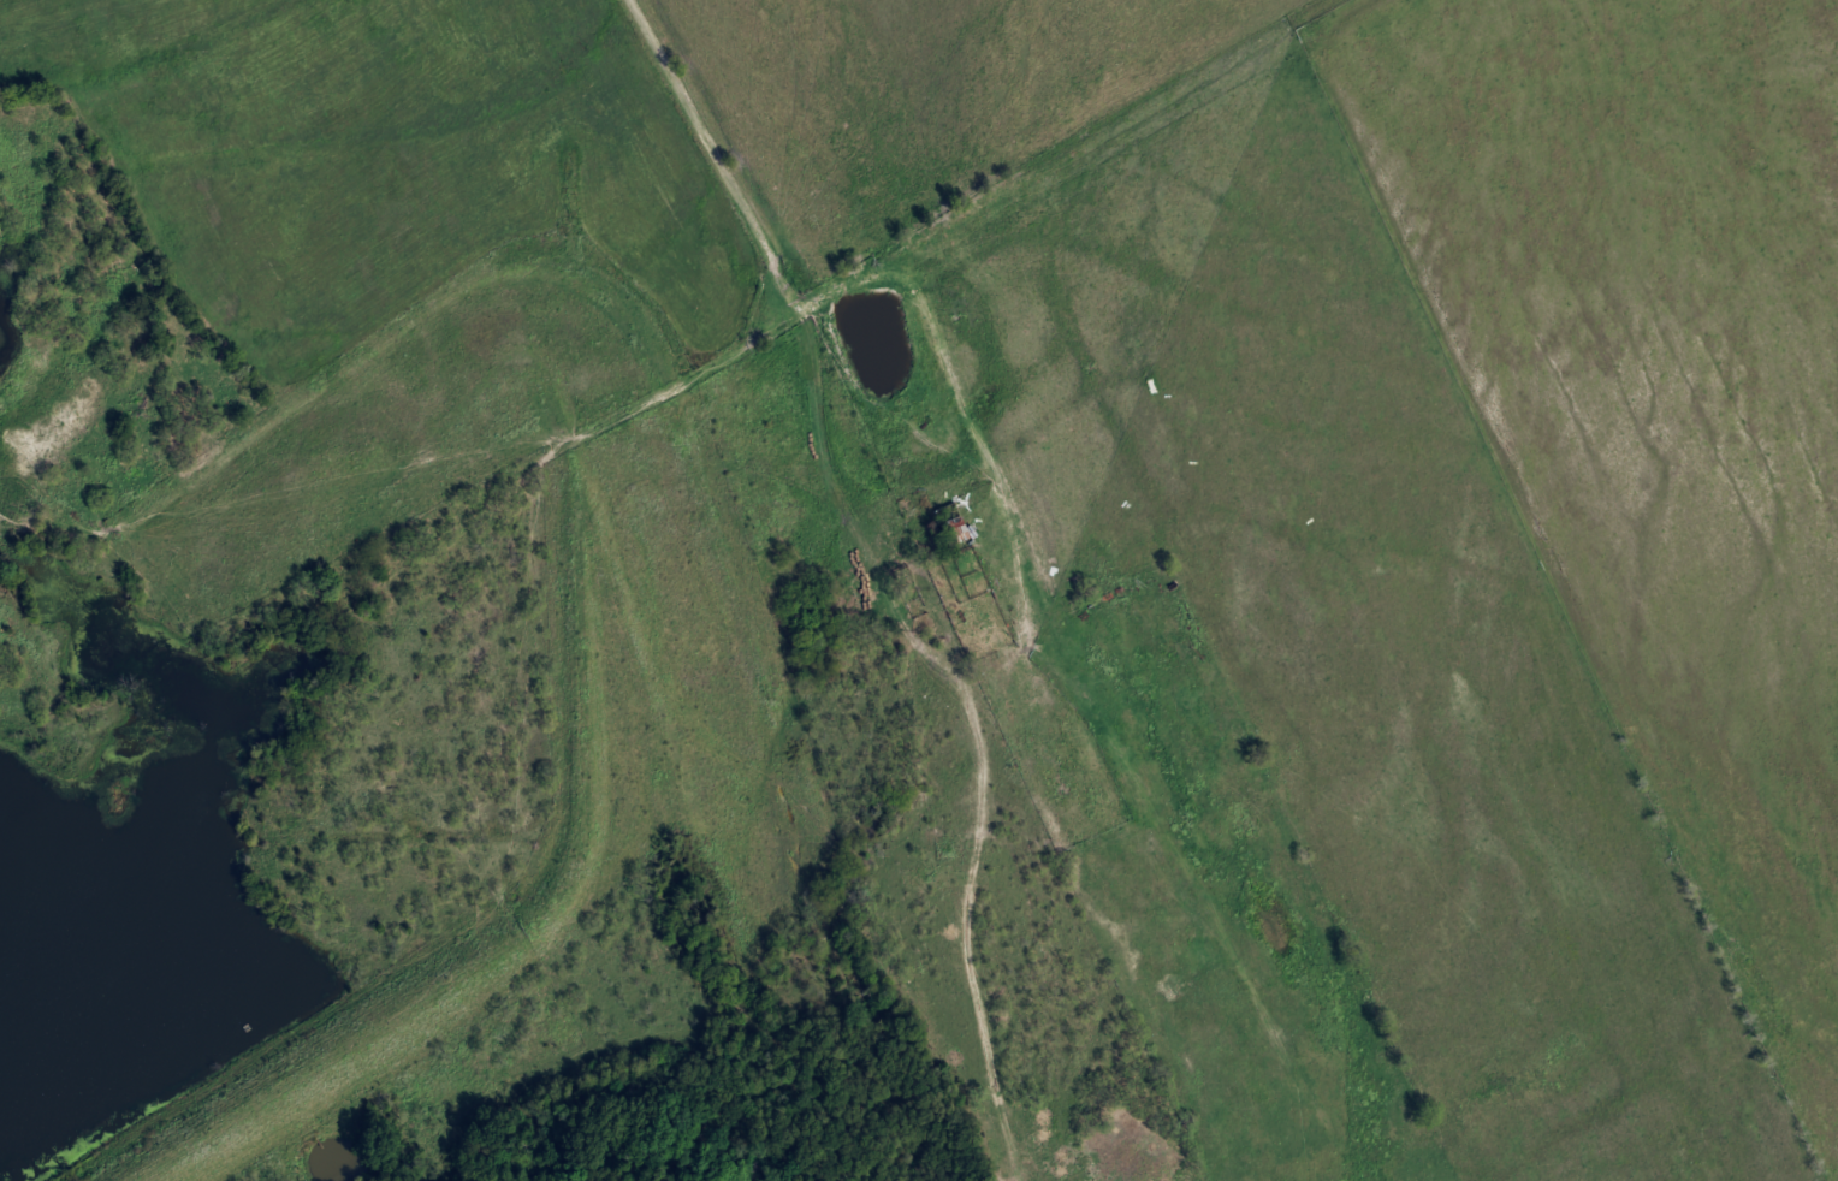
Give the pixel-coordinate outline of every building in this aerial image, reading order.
[(943,520),(938,504),(953,499),(965,536),(944,542),(938,522),(943,520)]
